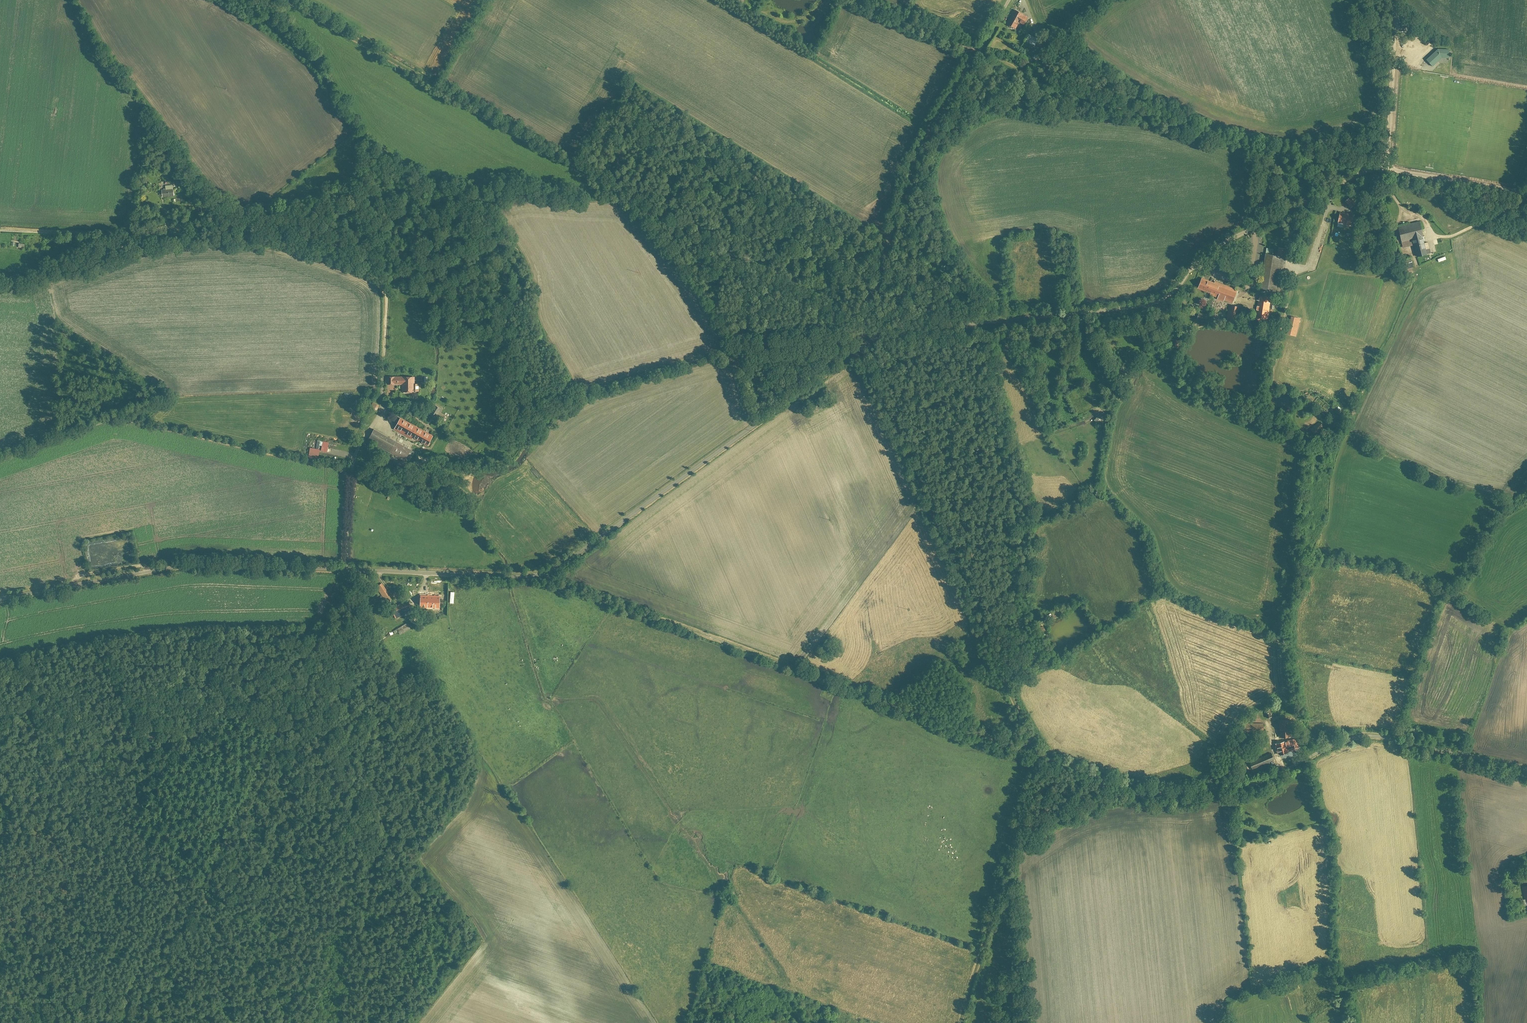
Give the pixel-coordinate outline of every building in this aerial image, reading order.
[(1015,29),(1018,22),(1024,25),(1029,18),(1015,10),(1007,25),(1015,29)] [(1029,34),(1025,41),(1035,47),(1039,40),(1029,34)] [(1426,60),(1433,68),(1443,58),(1451,58),(1451,49),(1437,49),(1426,60)] [(174,190),(173,190),(172,185),(165,186),(165,190),(161,191),(162,198),(174,197),(174,190)] [(1345,201),(1351,208),(1355,204),(1350,198),(1345,201)] [(1340,213),(1339,222),(1347,224),(1347,225),(1350,225),(1351,224),(1353,216),(1348,215),(1347,216),(1345,215),(1345,214),(1340,213)] [(1431,253),(1430,249),(1426,250),(1425,247),(1424,243),(1422,237),(1424,236),(1420,222),(1398,227),(1402,242),(1413,239),(1417,257),(1431,253)] [(1276,256),(1266,255),(1261,289),(1277,291),(1280,269),(1285,269),(1288,248),(1278,247),(1276,256)] [(1202,279),(1198,288),(1211,293),(1210,295),(1218,297),(1218,299),(1223,301),(1224,300),(1232,303),(1237,290),(1215,282),(1214,283),(1202,279)] [(1260,300),(1257,317),(1268,320),(1271,302),(1260,300)] [(1229,306),(1225,321),(1235,323),(1239,308),(1229,306)] [(1196,310),(1192,318),(1208,324),(1211,316),(1196,310)] [(1170,340),(1169,350),(1178,351),(1178,340),(1174,340),(1170,340)] [(395,382),(403,382),(403,384),(403,392),(404,392),(409,392),(409,391),(413,391),(413,392),(414,392),(414,391),(419,391),(419,384),(414,384),(414,377),(403,377),(400,377),(395,377),(395,380),(395,382)] [(371,409),(376,411),(379,406),(373,403),(371,409)] [(441,409),(436,406),(430,415),(435,418),(441,409)] [(502,411),(496,414),(502,426),(508,423),(502,411)] [(400,418),(394,429),(412,439),(413,437),(428,445),(433,436),(400,418)] [(374,429),(368,440),(405,461),(405,459),(409,461),(414,452),(374,429)] [(310,448),(309,456),(318,457),(320,450),(310,448)] [(390,459),(386,466),(396,472),(400,465),(390,459)] [(409,469),(408,474),(427,480),(429,473),(421,471),(421,472),(409,469)] [(382,583),(376,587),(387,604),(393,600),(382,583)] [(421,596),(420,607),(439,608),(440,597),(421,596)] [(391,609),(396,618),(412,611),(408,601),(391,609)] [(397,629),(400,635),(410,628),(407,623),(397,629)] [(1278,720),(1279,753),(1294,752),(1294,720),(1278,720)] [(1245,722),(1245,733),(1264,734),(1264,723),(1245,722)] [(1271,752),(1249,762),(1254,771),(1275,762),(1271,752)]
